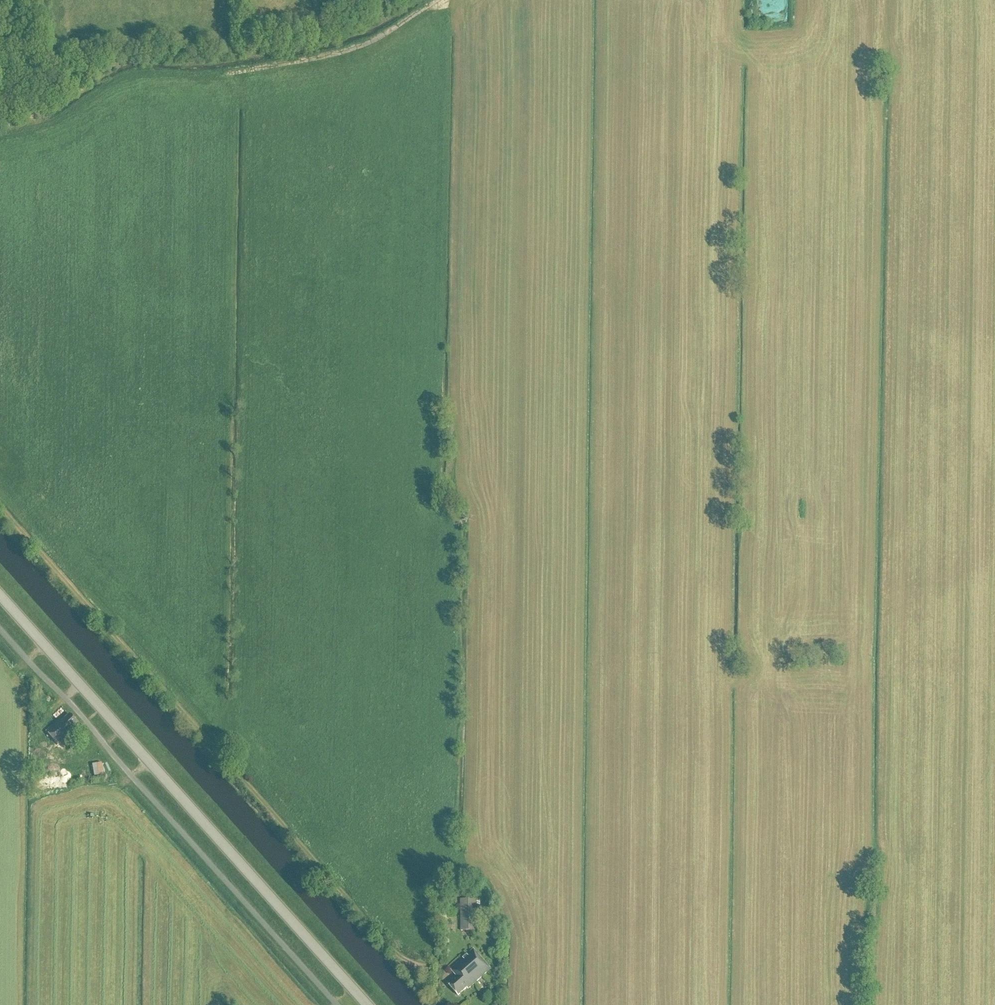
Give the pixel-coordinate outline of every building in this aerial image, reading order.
[(69,716),(68,716),(61,723),(59,721),(46,733),(57,746),(47,755),(66,777),(78,766),(60,744),(74,732),(72,730),(78,725),(69,716)] [(476,900),(461,900),(461,932),(477,932),(476,900)] [(458,997),(467,989),(468,990),(491,970),(474,950),(451,971),(457,977),(448,985),(458,997)]
